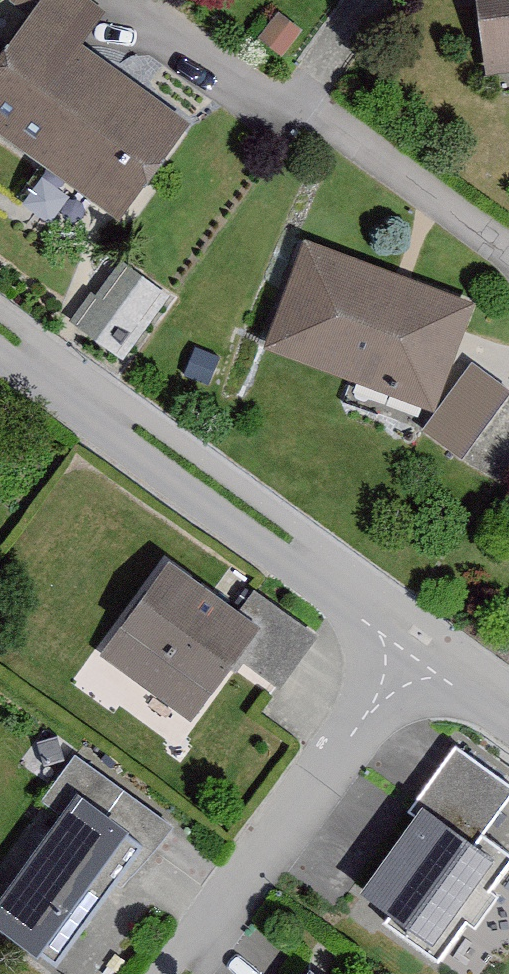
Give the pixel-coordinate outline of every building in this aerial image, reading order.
[(69,0),(10,0),(0,13),(0,14),(18,27),(0,51),(0,141),(118,227),(188,131),(77,50),(98,21),(69,0)] [(479,87),(508,83),(508,0),(467,0),(479,87)] [(472,309),(303,245),(262,351),(431,415),(472,309)] [(131,347),(169,277),(116,249),(78,319),(131,347)] [(506,398),(467,371),(423,434),(461,461),(506,398)] [(235,621),(162,569),(95,661),(189,728),(235,664),(277,694),(314,643),(252,598),(235,621)] [(472,848),(508,801),(508,800),(452,757),(406,816),(414,823),(358,895),(427,949),(493,864),(472,848)] [(71,765),(37,811),(57,825),(0,904),(0,937),(51,973),(52,973),(118,883),(129,890),(168,836),(71,765)]
